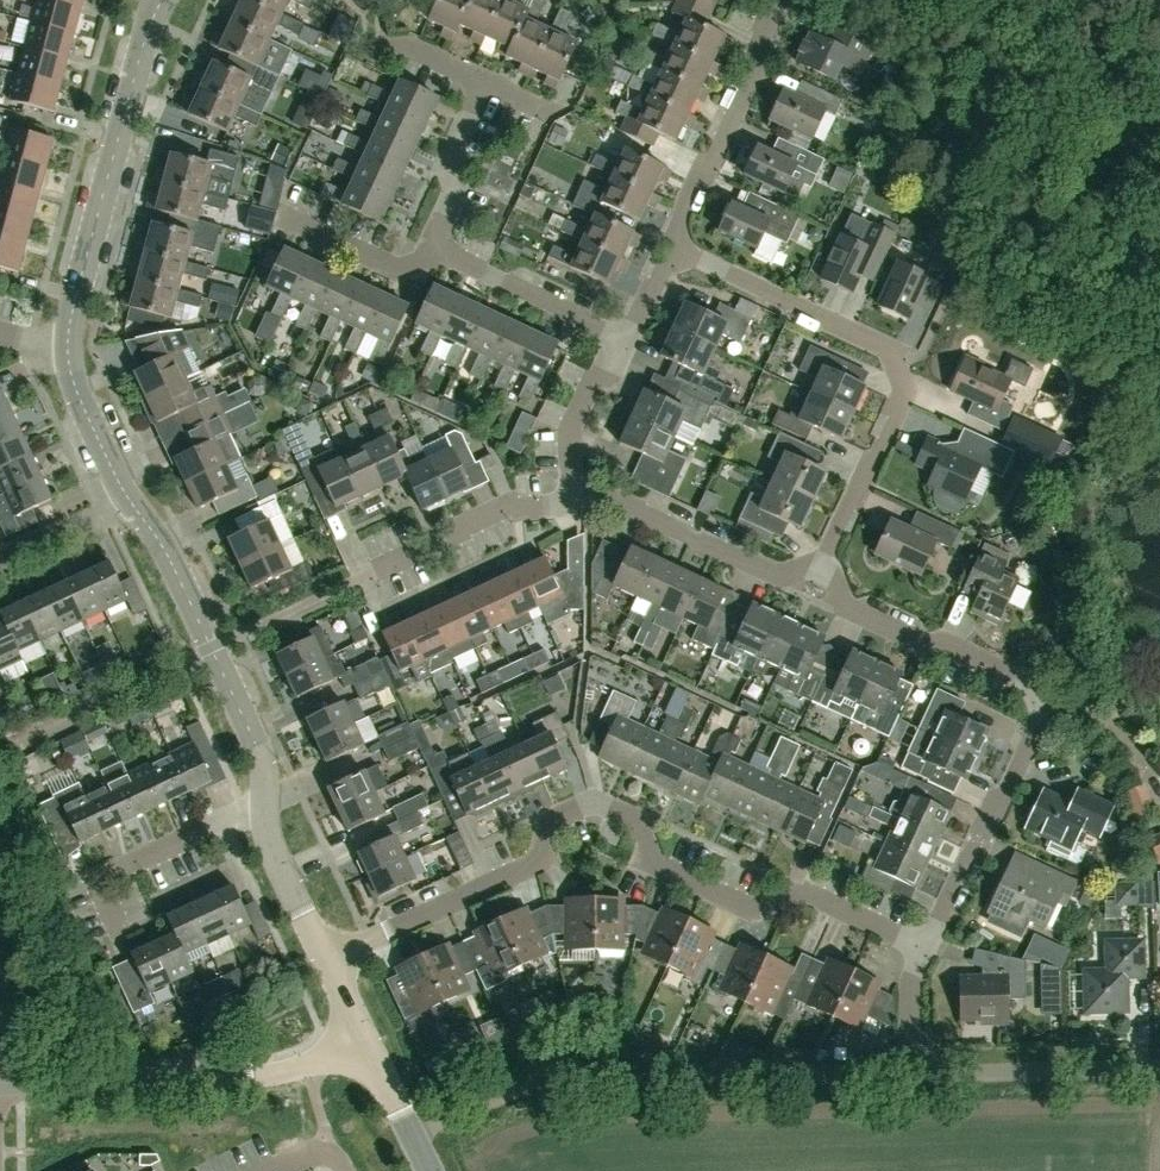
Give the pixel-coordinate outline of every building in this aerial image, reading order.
[(82,6),(58,0),(38,0),(32,21),(75,33),(82,6)] [(283,14),(251,0),(242,0),(237,11),(229,7),(223,19),(232,22),(271,40),(277,25),(299,35),(305,24),(283,14)] [(283,14),(289,0),(251,0),(283,14)] [(311,10),(316,0),(291,0),(311,10)] [(471,0),(439,0),(429,20),(444,28),(441,36),(452,41),(456,33),(460,25),(471,0)] [(485,37),(502,0),(471,0),(460,25),(474,32),(470,40),(482,45),(485,37)] [(529,10),(514,3),(516,0),(502,0),(485,37),(500,44),(496,52),(507,57),(529,10)] [(533,69),(551,30),(536,23),(547,1),(544,0),(533,0),(529,10),(507,57),(522,64),(518,72),(530,77),(533,69)] [(713,62),(720,48),(728,51),(734,40),(726,36),(706,26),(718,0),(691,0),(678,1),(672,13),(686,19),(680,34),(658,23),(653,34),(674,45),(713,62)] [(533,69),(548,76),(544,84),(556,89),(559,81),(560,81),(578,43),(562,35),(572,13),(561,8),(551,30),(533,69)] [(354,20),(341,14),(330,36),(344,42),(354,20)] [(68,59),(75,33),(32,21),(25,47),(68,59)] [(250,70),(277,83),(292,50),(271,40),(232,22),(225,37),(217,33),(211,44),(220,48),(219,49),(253,64),(250,70)] [(859,74),(873,45),(843,31),(836,46),(811,34),(797,61),(834,79),(841,65),(859,74)] [(721,66),(713,62),(674,45),(667,59),(646,49),(641,60),(662,71),(701,88),(708,73),(716,77),(721,66)] [(61,85),(68,59),(25,47),(18,74),(61,85)] [(277,83),(250,70),(247,76),(214,61),(207,76),(198,72),(193,84),(201,88),(240,105),(256,113),(262,115),(269,101),(277,83)] [(709,92),(701,88),(662,71),(655,85),(634,75),(629,86),(650,96),(689,114),(696,99),(704,103),(709,92)] [(54,112),(61,85),(18,74),(11,101),(54,112)] [(389,106),(426,123),(438,98),(401,80),(394,95),(373,85),(368,96),(389,106)] [(843,100),(819,88),(802,80),(794,95),(784,90),(771,118),(813,138),(826,110),(836,115),(843,100)] [(256,113),(240,105),(201,88),(194,102),(186,98),(181,110),(189,114),(228,132),(235,116),(257,127),(261,118),(262,115),(256,113)] [(697,118),(689,114),(650,96),(643,111),(622,101),(616,112),(627,117),(621,131),(653,146),(660,133),(677,141),(684,125),(692,129),(697,118)] [(415,148),(426,123),(389,106),(382,119),(361,109),(356,121),(377,130),(415,148)] [(4,155),(47,167),(54,140),(11,128),(4,155)] [(366,155),(404,172),(415,148),(377,130),(371,144),(350,134),(342,130),(337,141),(349,147),(366,155)] [(825,159),(796,146),(778,137),(770,152),(758,146),(745,174),(784,193),(791,178),(812,188),(825,159)] [(164,182),(205,193),(209,177),(233,183),(240,157),(211,149),(207,163),(172,153),(167,170),(158,168),(155,180),(164,182)] [(613,176),(652,193),(659,179),(667,183),(672,171),(664,167),(665,167),(626,149),(618,165),(597,154),(591,165),(613,176)] [(47,167),(4,155),(0,170),(0,182),(40,193),(47,167)] [(354,179),(392,197),(404,172),(366,155),(360,168),(338,159),(333,170),(337,172),(354,180),(354,179)] [(660,197),(652,193),(613,176),(606,190),(585,180),(579,192),(607,204),(640,220),(647,205),(655,208),(660,197)] [(343,205),(380,222),(392,197),(354,179),(354,180),(348,193),(327,183),(322,194),(343,204),(343,205)] [(40,193),(0,182),(0,210),(33,219),(40,193)] [(229,199),(205,193),(164,182),(160,197),(151,195),(148,207),(157,210),(156,210),(192,220),(190,226),(219,234),(221,226),(198,220),(202,204),(225,211),(229,199)] [(601,216),(607,204),(579,192),(573,205),(595,215),(588,230),(566,219),(561,231),(583,241),(622,258),(629,244),(637,248),(642,236),(634,233),(634,232),(601,216)] [(800,216),(768,201),(761,216),(732,202),(719,231),(758,249),(765,233),(787,244),(792,233),(799,237),(807,220),(800,217),(800,216)] [(272,224),(275,213),(252,207),(246,228),(269,234),(272,224)] [(33,219),(0,210),(0,239),(26,246),(33,219)] [(860,275),(874,281),(896,234),(900,226),(887,220),(883,229),(873,224),(870,230),(849,220),(822,279),(852,293),(860,275)] [(219,234),(190,226),(188,232),(153,223),(149,239),(140,237),(137,249),(145,252),(187,262),(191,246),(214,253),(219,234)] [(952,277),(965,249),(960,247),(961,243),(943,234),(928,265),(932,267),(922,273),(898,262),(878,305),(909,319),(915,306),(930,313),(943,284),(941,283),(946,273),(952,277)] [(26,246),(0,239),(0,268),(19,273),(26,246)] [(630,262),(622,258),(583,241),(576,256),(554,245),(549,256),(571,267),(609,285),(617,270),(625,274),(630,262)] [(292,298),(310,260),(284,249),(267,286),(281,293),(271,314),(282,319),(292,298)] [(210,268),(187,262),(145,252),(141,267),(133,265),(129,277),(138,279),(179,290),(184,274),(207,280),(210,268)] [(310,260),(292,298),(306,305),(296,326),(307,331),(317,310),(334,272),(310,260)] [(317,310),(330,316),(321,337),(332,342),(342,321),(359,283),(334,272),(317,310)] [(203,296),(179,290),(138,279),(134,295),(125,292),(122,304),(131,307),(130,307),(172,318),(176,302),(199,308),(203,296)] [(342,321),(355,327),(345,348),(356,354),(366,333),(383,295),(359,283),(342,321)] [(442,335),(459,298),(434,286),(416,324),(431,330),(421,352),(432,357),(442,336),(442,335)] [(229,288),(226,302),(236,304),(239,290),(229,288)] [(383,295),(366,333),(380,339),(370,360),(381,365),(391,344),(409,306),(383,295)] [(466,347),(484,309),(459,298),(442,335),(442,336),(455,342),(445,363),(456,368),(466,347)] [(673,329),(716,349),(723,334),(741,343),(753,318),(720,303),(714,316),(685,303),(673,329)] [(491,358),(508,321),(484,309),(466,347),(480,353),(470,374),(481,380),(491,358)] [(515,370),(533,332),(508,321),(491,358),(504,365),(495,386),(506,391),(516,370),(515,370)] [(710,361),(716,349),(673,329),(661,355),(673,361),(667,373),(728,402),(734,389),(726,385),(726,384),(717,380),(721,371),(718,365),(710,361)] [(146,397),(187,379),(187,378),(200,372),(189,347),(182,330),(125,341),(138,370),(135,372),(146,397)] [(515,370),(516,370),(529,376),(519,397),(530,403),(540,381),(541,382),(558,344),(533,332),(515,370)] [(811,393),(854,413),(866,387),(864,385),(870,371),(844,360),(811,345),(799,370),(818,379),(811,393)] [(1002,430),(1014,406),(1002,400),(1012,380),(966,358),(951,391),(974,401),(968,414),(1002,430)] [(190,430),(225,413),(212,386),(194,395),(187,379),(146,397),(151,407),(149,409),(148,411),(153,423),(156,424),(181,412),(190,430)] [(12,412),(1,389),(0,390),(0,417),(12,412)] [(437,411),(441,401),(416,389),(411,399),(437,411)] [(679,390),(673,403),(645,390),(632,417),(675,437),(694,445),(712,406),(699,400),(702,394),(692,389),(689,395),(679,390)] [(842,440),(854,413),(811,393),(804,408),(795,404),(790,415),(779,410),(773,423),(807,439),(813,426),(842,440)] [(394,421),(387,408),(378,412),(385,426),(394,421)] [(22,433),(12,412),(0,417),(0,444),(22,433)] [(366,447),(384,486),(407,476),(407,475),(405,471),(406,471),(397,452),(385,426),(378,412),(369,416),(380,440),(366,447)] [(225,414),(225,413),(190,430),(198,448),(175,458),(187,484),(242,458),(231,434),(234,433),(225,414)] [(675,437),(632,417),(620,443),(643,454),(630,480),(669,498),(687,460),(669,451),(675,437)] [(342,458),(361,497),(384,486),(366,447),(355,423),(345,427),(356,452),(343,458),(342,458)] [(1050,464),(1062,438),(1036,426),(1024,452),(1050,464)] [(1015,451),(978,435),(964,428),(957,442),(942,444),(929,438),(917,463),(936,472),(929,486),(936,489),(935,491),(934,493),(934,496),(934,498),(935,500),(936,503),(937,505),(938,507),(940,509),(941,510),(944,511),(946,512),(949,513),(951,513),(954,513),(957,512),(960,511),(962,510),(964,508),(966,506),(967,503),(968,502),(964,501),(979,468),(1002,478),(1015,451)] [(429,460),(447,499),(470,488),(462,469),(476,463),(462,434),(455,431),(445,435),(452,449),(429,460)] [(814,500),(827,472),(816,467),(823,451),(805,444),(780,432),(768,457),(781,463),(773,481),(814,500)] [(32,455),(22,433),(0,444),(0,470),(32,455)] [(328,490),(337,508),(361,497),(342,458),(343,458),(338,447),(314,458),(312,455),(298,462),(314,496),(328,490)] [(447,499),(429,460),(423,450),(409,457),(404,448),(397,452),(406,471),(405,471),(407,475),(407,476),(423,510),(447,499)] [(42,477),(32,455),(0,470),(0,486),(3,494),(4,495),(42,477)] [(486,471),(496,465),(491,455),(480,460),(486,471)] [(242,459),(242,458),(187,484),(199,509),(213,502),(220,515),(257,498),(240,460),(242,459)] [(3,494),(0,496),(0,521),(0,522),(0,525),(5,536),(20,529),(14,517),(31,509),(53,499),(42,477),(4,495),(3,494)] [(773,481),(765,499),(751,492),(739,518),(765,530),(783,538),(790,523),(801,528),(814,500),(773,481)] [(241,533),(229,538),(240,563),(281,545),(270,521),(282,515),(275,500),(259,508),(235,519),(241,532),(241,533)] [(31,509),(14,517),(20,529),(37,521),(31,509)] [(959,531),(929,517),(930,516),(917,510),(910,529),(891,520),(876,553),(921,574),(937,542),(951,549),(959,531)] [(806,558),(813,551),(796,536),(789,543),(806,558)] [(985,543),(963,592),(978,599),(972,610),(999,623),(1019,580),(1003,572),(1011,555),(985,543)] [(281,545),(240,563),(252,589),(267,582),(273,579),(279,591),(311,577),(304,563),(292,568),(281,545)] [(637,597),(655,558),(632,547),(626,560),(612,553),(610,559),(597,553),(592,563),(592,592),(607,600),(614,586),(637,597)] [(522,569),(540,607),(558,598),(564,610),(584,610),(585,570),(566,570),(554,576),(546,558),(522,569)] [(661,608),(679,569),(655,558),(637,597),(652,603),(647,613),(656,617),(661,608)] [(88,572),(105,610),(128,600),(110,561),(88,572)] [(529,612),(540,607),(522,569),(499,580),(521,628),(534,623),(529,612)] [(679,569),(661,608),(684,619),(702,580),(679,569)] [(84,620),(105,610),(88,572),(66,582),(84,620)] [(508,634),(521,628),(499,580),(476,590),(494,628),(503,624),(508,634)] [(702,580),(684,619),(697,625),(692,639),(701,643),(714,650),(736,603),(740,594),(727,588),(726,591),(702,580)] [(62,631),(84,620),(66,582),(44,592),(62,631)] [(484,633),(494,628),(476,590),(453,601),(475,649),(489,643),(484,633)] [(40,641),(62,631),(44,592),(22,602),(40,641)] [(131,607),(134,615),(147,609),(144,601),(131,607)] [(453,601),(430,612),(447,650),(452,660),(453,659),(475,649),(453,601)] [(40,641),(22,602),(0,612),(0,613),(4,621),(18,651),(19,651),(40,641)] [(736,603),(714,650),(712,655),(737,667),(744,652),(758,658),(778,615),(754,604),(751,610),(736,603)] [(430,612),(407,623),(431,673),(454,662),(453,659),(452,660),(447,650),(430,612)] [(643,646),(645,641),(654,623),(656,617),(647,613),(634,642),(643,646)] [(778,615),(758,658),(752,669),(765,675),(770,663),(781,669),(801,626),(778,615)] [(19,651),(18,651),(4,621),(0,623),(0,669),(1,670),(23,659),(19,651)] [(379,660),(384,670),(391,685),(394,693),(408,687),(401,671),(411,667),(418,682),(432,676),(431,673),(407,623),(383,634),(392,654),(379,660)] [(654,623),(645,641),(654,645),(662,627),(654,623)] [(287,676),(333,654),(320,625),(298,636),(294,628),(276,638),(282,652),(277,654),(287,676)] [(793,674),(786,689),(798,694),(797,695),(812,702),(836,650),(822,643),(825,637),(801,626),(781,669),(793,674)] [(356,644),(369,638),(363,627),(350,633),(356,644)] [(533,653),(539,666),(550,661),(544,648),(533,653)] [(836,650),(812,702),(827,709),(831,701),(841,705),(844,698),(857,704),(858,704),(878,661),(854,650),(851,656),(836,650)] [(516,677),(539,666),(533,653),(510,664),(516,677)] [(384,670),(379,660),(377,657),(345,672),(341,663),(338,664),(333,654),(287,676),(297,697),(334,680),(333,679),(340,676),(345,688),(354,684),(384,670)] [(123,671),(117,656),(103,662),(104,664),(110,677),(123,671)] [(858,704),(857,704),(850,719),(874,730),(874,731),(889,738),(902,710),(887,703),(902,672),(878,661),(858,704)] [(104,664),(96,667),(102,680),(110,677),(104,664)] [(493,687),(516,677),(510,664),(487,675),(493,687)] [(361,699),(391,685),(384,670),(354,684),(361,699)] [(9,691),(0,671),(0,696),(9,691)] [(66,698),(53,672),(39,679),(51,705),(66,698)] [(482,693),(493,687),(487,675),(476,680),(482,693)] [(62,688),(67,698),(78,692),(74,683),(62,688)] [(677,687),(671,700),(684,706),(690,693),(677,687)] [(624,769),(644,727),(628,720),(637,701),(614,690),(589,743),(602,749),(598,757),(599,757),(624,769)] [(935,736),(978,756),(989,732),(958,717),(965,702),(938,690),(931,705),(925,716),(941,722),(935,736)] [(460,708),(460,707),(453,694),(442,699),(449,713),(450,712),(460,708)] [(757,720),(763,707),(744,698),(740,708),(750,712),(748,716),(757,720)] [(317,740),(354,723),(344,702),(307,719),(317,740)] [(125,710),(130,719),(143,713),(138,704),(125,710)] [(694,751),(675,741),(677,736),(681,738),(692,715),(690,710),(684,706),(677,719),(678,720),(649,781),(675,793),(694,751)] [(118,725),(130,719),(125,710),(113,715),(118,725)] [(525,744),(542,780),(567,768),(556,744),(569,737),(557,712),(533,723),(539,737),(525,744)] [(649,781),(678,720),(677,719),(668,715),(659,734),(644,727),(624,769),(649,781)] [(542,780),(525,744),(511,750),(502,731),(504,730),(498,717),(486,723),(517,791),(519,791),(522,795),(534,789),(534,784),(542,780)] [(172,753),(190,791),(212,781),(201,758),(214,753),(201,722),(188,727),(194,742),(172,753)] [(414,735),(411,729),(408,722),(378,736),(384,749),(414,735)] [(354,723),(317,740),(327,762),(364,745),(354,723)] [(516,792),(517,791),(486,723),(472,729),(478,742),(481,741),(490,761),(478,766),(469,751),(493,803),(501,799),(505,803),(517,797),(516,792)] [(88,742),(102,735),(97,724),(82,731),(88,742)] [(493,803),(469,751),(455,758),(455,759),(449,762),(444,751),(437,754),(422,725),(418,726),(411,729),(414,735),(420,748),(426,759),(426,760),(443,796),(456,790),(468,815),(473,812),(476,816),(489,810),(488,805),(493,803)] [(978,756),(935,736),(918,728),(908,750),(905,749),(897,765),(902,767),(902,768),(928,780),(928,781),(955,794),(962,777),(967,780),(978,756)] [(694,751),(675,793),(700,805),(705,796),(704,796),(733,734),(728,732),(719,736),(712,752),(716,754),(713,759),(709,757),(694,751)] [(729,808),(749,766),(729,756),(732,751),(736,752),(742,739),(733,734),(704,796),(705,796),(729,808)] [(390,762),(420,748),(414,735),(384,749),(390,762)] [(749,766),(729,808),(754,819),(791,741),(781,736),(766,767),(771,769),(768,775),(749,766)] [(782,774),(786,776),(801,745),(791,741),(754,819),(780,831),(799,789),(779,780),(782,774)] [(168,802),(190,791),(172,753),(150,763),(168,802)] [(146,812),(168,802),(150,763),(128,773),(146,812)] [(375,792),(375,793),(389,786),(378,764),(365,771),(328,788),(338,809),(375,792)] [(124,822),(146,812),(128,773),(107,783),(124,822)] [(891,814),(879,808),(878,809),(922,829),(940,837),(958,798),(939,790),(910,777),(901,796),(899,800),(894,800),(889,810),(891,814)] [(821,792),(818,798),(799,789),(780,831),(805,843),(807,840),(820,846),(833,819),(831,818),(845,788),(823,778),(818,791),(821,792)] [(1137,817),(1159,809),(1147,778),(1126,786),(1137,817)] [(103,832),(85,793),(80,783),(53,795),(54,798),(38,805),(52,835),(72,826),(80,842),(103,832)] [(103,832),(124,822),(107,783),(85,793),(103,832)] [(1112,807),(1079,791),(1073,805),(1044,792),(1028,827),(1051,837),(1045,851),(1076,864),(1081,862),(1086,851),(1085,846),(1074,841),(1081,826),(1099,834),(1112,807)] [(385,814),(375,793),(375,792),(338,809),(348,831),(385,814)] [(418,811),(418,812),(429,807),(423,794),(393,808),(399,820),(418,811)] [(860,801),(849,796),(844,807),(855,812),(860,801)] [(893,828),(886,843),(928,863),(940,837),(922,829),(878,809),(879,808),(873,805),(868,816),(893,828)] [(424,824),(418,812),(418,811),(399,820),(405,834),(424,824)] [(461,869),(474,863),(460,831),(446,837),(461,869)] [(1148,838),(1158,862),(1159,861),(1159,833),(1148,838)] [(368,874),(405,857),(395,835),(358,852),(361,857),(358,858),(357,861),(363,873),(367,871),(368,874)] [(892,893),(898,880),(916,888),(928,863),(886,843),(877,862),(871,860),(862,879),(892,893)] [(1112,879),(1136,878),(1134,854),(1119,852),(1110,863),(1112,879)] [(1065,905),(1076,882),(1016,854),(993,902),(992,902),(987,913),(991,915),(989,920),(1017,933),(1021,931),(1027,919),(1028,919),(1045,927),(1057,901),(1065,905)] [(405,857),(368,874),(373,883),(368,885),(377,903),(401,892),(399,888),(416,880),(405,857)] [(1115,906),(1138,905),(1137,882),(1114,882),(1115,906)] [(211,896),(229,934),(252,924),(234,885),(211,896)] [(207,944),(229,934),(211,896),(189,906),(207,944)] [(564,934),(564,949),(572,949),(595,949),(595,899),(573,899),(573,905),(547,905),(553,934),(564,934)] [(637,934),(643,906),(617,906),(617,899),(595,899),(595,949),(598,949),(601,957),(622,957),(625,949),(625,934),(637,934)] [(553,934),(547,905),(524,916),(521,911),(501,920),(522,965),(542,956),(543,958),(556,952),(553,934)] [(207,944),(189,906),(167,916),(175,933),(186,955),(186,954),(190,962),(211,953),(207,944)] [(668,965),(689,920),(669,911),(666,916),(643,906),(637,934),(636,939),(644,943),(640,953),(648,956),(668,965)] [(503,974),(522,965),(501,920),(480,930),(482,933),(463,941),(476,970),(486,991),(507,981),(503,974)] [(713,970),(725,944),(707,935),(710,930),(689,920),(668,965),(686,974),(684,978),(700,986),(708,968),(713,970)] [(271,933),(266,921),(253,927),(258,938),(271,933)] [(190,962),(186,954),(186,955),(175,933),(154,943),(172,982),(194,972),(190,962)] [(423,956),(444,1001),(464,992),(458,979),(476,970),(463,941),(445,950),(443,947),(423,956)] [(1087,1012),(1127,1011),(1126,976),(1143,976),(1142,941),(1108,942),(1108,971),(1086,971),(1087,1012)] [(150,992),(172,982),(154,943),(131,954),(141,976),(128,982),(140,1004),(134,1008),(142,1027),(155,1020),(149,1010),(157,1006),(150,992)] [(746,1002),(767,957),(747,947),(744,953),(725,944),(713,970),(720,973),(713,987),(716,993),(723,997),(725,992),(746,1002)] [(961,1024),(1009,1023),(1008,999),(1026,999),(1026,960),(998,954),(975,948),(971,964),(982,967),(982,976),(960,976),(961,1024)] [(1039,963),(1041,958),(1026,951),(1023,959),(1039,963)] [(795,998),(813,959),(802,952),(792,975),(785,972),(787,966),(767,957),(746,1002),(785,1020),(795,998)] [(424,1011),(444,1001),(423,956),(403,966),(405,971),(386,980),(405,1020),(424,1011)] [(834,1016),(855,971),(834,962),(832,967),(813,959),(795,998),(834,1016)] [(889,1026),(894,1016),(893,996),(872,986),(875,981),(855,971),(834,1016),(861,1029),(867,1016),(889,1026)] [(205,1030),(218,1025),(214,1015),(200,1021),(205,1030)] [(455,1050),(461,1065),(472,1061),(465,1046),(455,1050)] [(140,1166),(151,1166),(161,1161),(157,1154),(140,1154),(140,1166)]
